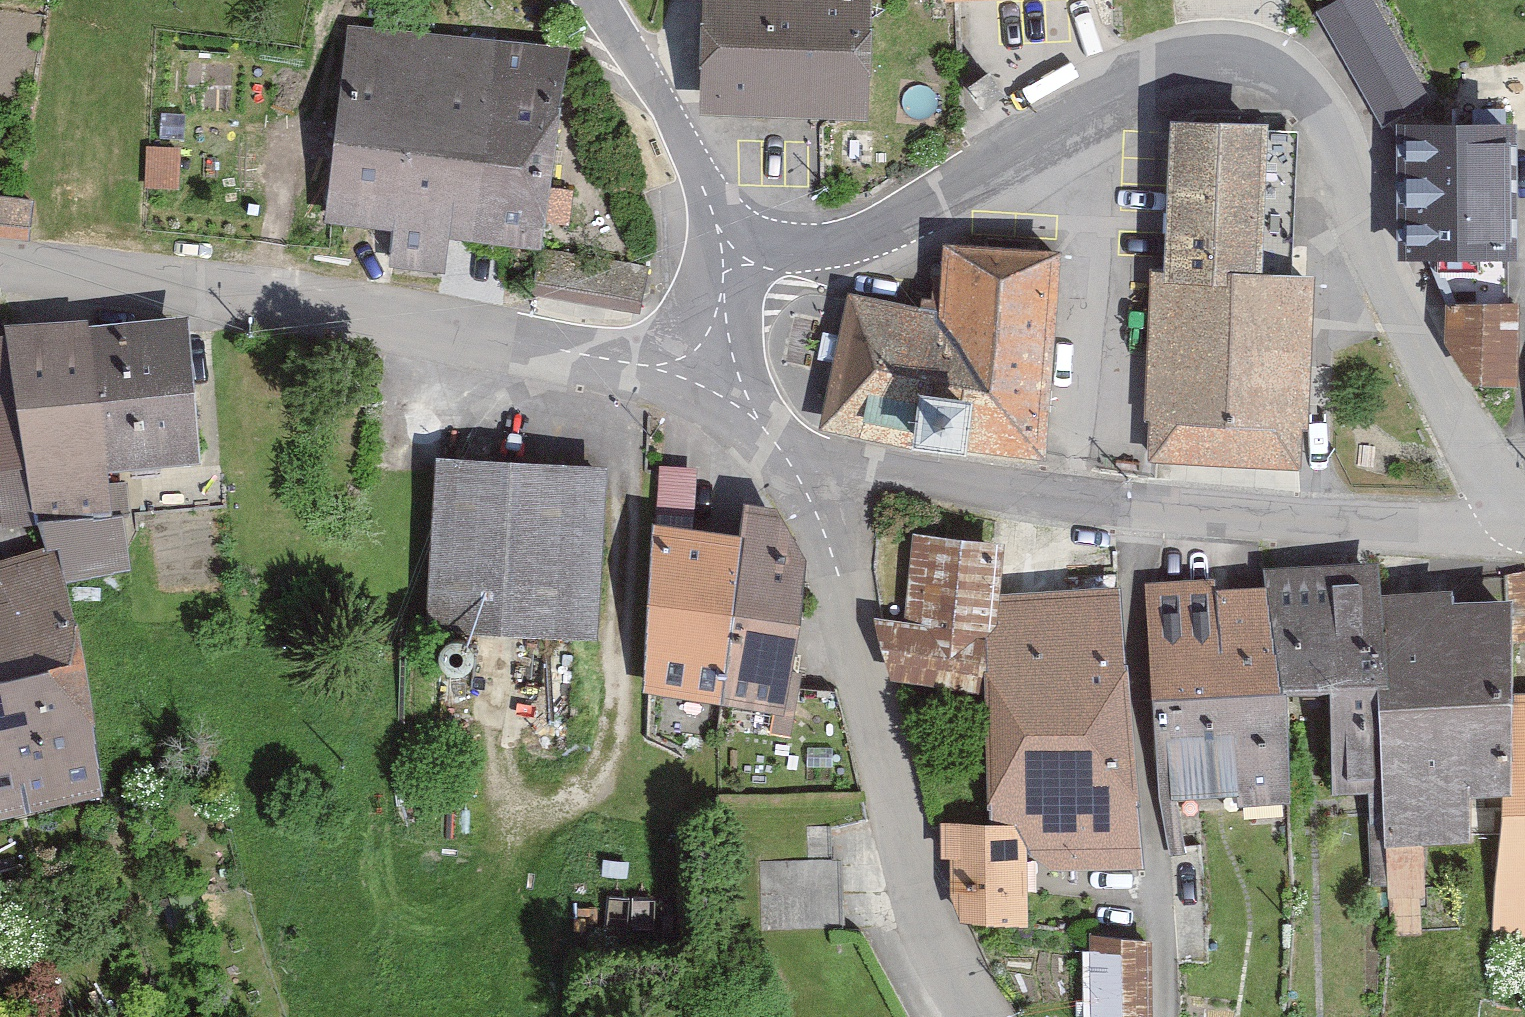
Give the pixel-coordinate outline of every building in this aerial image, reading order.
[(710,115),(882,117),(884,0),(711,0),(710,115)] [(1323,15),(1389,132),(1443,101),(1386,0),(1350,0),(1323,15)] [(336,228),(556,251),(576,53),(357,30),(336,228)] [(1291,121),(1183,120),(1179,269),(1284,271),(1291,121)] [(1413,124),(1412,262),(1524,263),(1524,125),(1413,124)] [(186,195),(186,151),(150,151),(149,195),(186,195)] [(0,196),(0,238),(28,242),(33,199),(0,196)] [(957,239),(949,312),(1070,326),(1079,253),(957,239)] [(1324,467),(1329,272),(1284,271),(1179,269),(1162,269),(1157,463),(1324,467)] [(836,434),(1055,460),(1070,326),(949,312),(851,301),(836,434)] [(1454,305),(1450,347),(1479,389),(1524,389),(1524,301),(1454,305)] [(197,316),(17,332),(34,528),(122,520),(118,475),(210,467),(197,316)] [(697,514),(701,459),(662,456),(658,511),(697,514)] [(617,469),(442,461),(433,633),(609,641),(617,469)] [(738,705),(797,711),(820,559),(784,507),(756,505),(754,538),(738,705)] [(738,705),(754,538),(662,529),(646,696),(738,705)] [(911,618),(1005,633),(1015,597),(1016,544),(917,536),(911,618)] [(1396,789),(1392,585),(1389,561),(1277,567),(1281,586),(1300,690),(1344,690),(1342,791),(1396,789)] [(115,804),(80,574),(0,586),(0,822),(115,804)] [(1506,849),(1524,752),(1524,596),(1461,602),(1461,582),(1392,585),(1396,789),(1393,943),(1434,942),(1433,849),(1506,849)] [(1164,694),(1300,690),(1281,586),(1152,585),(1164,694)] [(1000,740),(1147,736),(1129,588),(1015,597),(1005,633),(1000,691),(1000,740)] [(1000,691),(1005,633),(911,618),(886,623),(900,689),(1000,691)] [(451,673),(458,676),(465,675),(472,671),(476,666),(478,659),(478,651),(474,645),(468,641),(461,639),(454,639),(448,643),(443,648),(441,655),(442,663),(446,669),(451,673)] [(448,718),(455,720),(462,719),(469,716),(473,710),(475,703),(474,696),(471,690),(465,685),(458,683),(451,684),(445,687),(440,693),(438,700),(439,707),(442,713),(448,718)] [(1303,827),(1300,690),(1164,694),(1169,804),(1256,799),(1256,828),(1303,827)] [(1151,872),(1147,736),(1000,740),(999,821),(1029,822),(1038,867),(1151,872)] [(1506,849),(1506,1015),(1524,1014),(1524,752),(1506,849)] [(1029,822),(999,821),(946,818),(953,873),(975,925),(1039,926),(1038,867),(1029,822)] [(848,933),(845,860),(762,863),(765,936),(848,933)] [(1102,937),(1099,1016),(1159,1016),(1162,939),(1102,937)]
